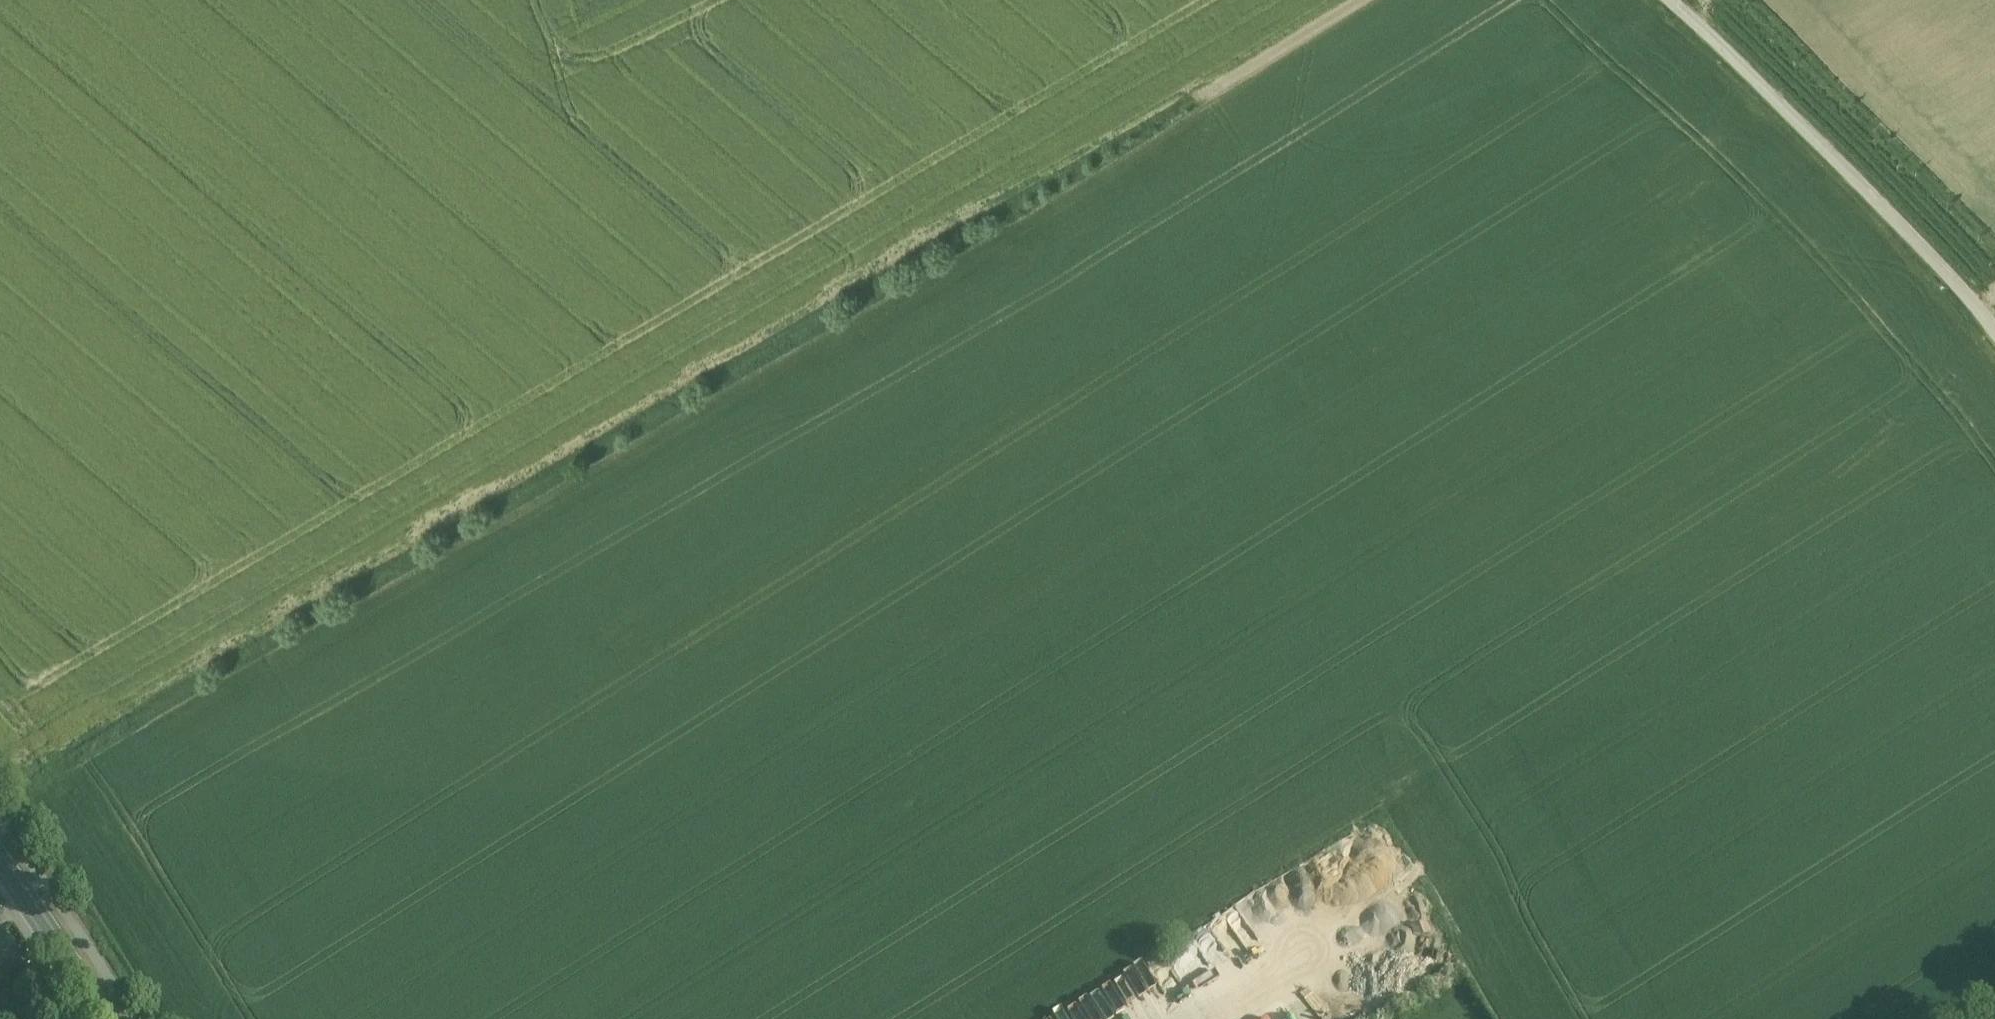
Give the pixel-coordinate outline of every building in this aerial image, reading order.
[(0,931),(0,980),(23,966),(1,931),(0,931)] [(3,1018),(11,1015),(14,1002),(9,994),(8,992),(1,997),(0,996),(0,1015),(3,1018)]
